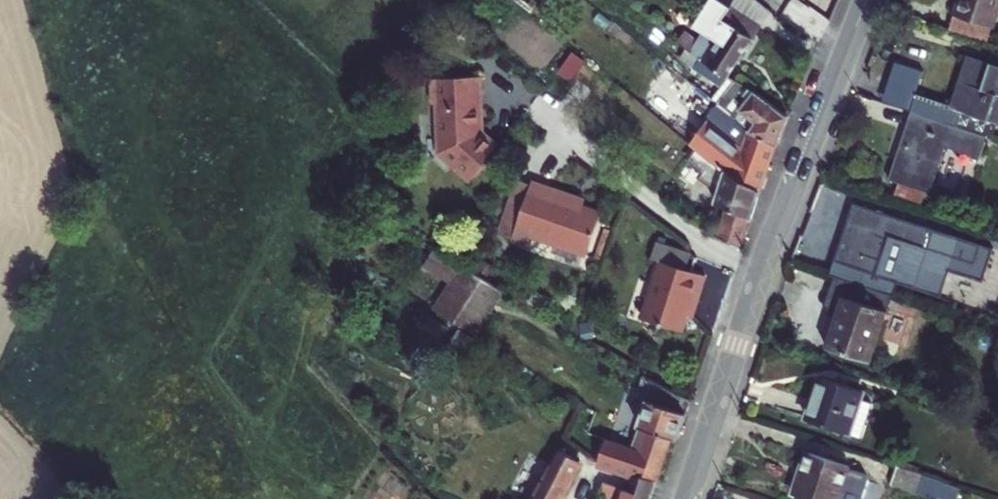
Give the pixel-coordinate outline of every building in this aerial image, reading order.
[(694,53),(728,71),(758,22),(730,5),(721,0),(713,0),(698,25),(703,28),(696,40),(683,30),(675,39),(694,53)] [(758,22),(761,24),(773,5),(767,0),(733,0),(730,5),(758,22)] [(997,18),(997,0),(963,0),(958,15),(995,27),(997,18)] [(995,27),(958,15),(953,32),(990,44),(995,27)] [(729,85),(721,97),(780,143),(791,114),(746,82),(728,71),(694,53),(689,59),(729,85)] [(913,111),(973,130),(987,134),(997,137),(997,133),(997,62),(975,54),(958,105),(919,93),(913,111)] [(474,179),(501,144),(483,128),(478,72),(431,77),(432,101),(437,101),(441,152),(474,179)] [(689,141),(698,148),(734,177),(760,196),(780,143),(721,97),(689,141)] [(966,154),(973,130),(913,111),(892,177),(942,194),(947,176),(942,174),(950,149),(966,154)] [(724,210),(717,232),(742,245),(760,196),(734,177),(698,148),(690,159),(706,173),(702,178),(719,192),(715,206),(724,210)] [(528,196),(537,171),(524,166),(514,191),(528,196)] [(528,196),(518,227),(533,233),(536,226),(590,246),(606,204),(550,183),(553,177),(537,171),(528,196)] [(862,202),(838,276),(843,278),(857,283),(901,297),(907,281),(947,294),(955,268),(989,279),(997,251),(997,247),(862,202)] [(506,287),(435,240),(422,261),(448,277),(432,303),(477,332),(506,287)] [(699,302),(709,274),(665,258),(644,314),(684,329),(695,300),(699,302)] [(857,283),(843,278),(832,309),(847,314),(853,296),(857,283)] [(857,283),(853,296),(837,345),(880,360),(901,297),(857,283)] [(427,320),(418,315),(411,325),(420,331),(417,335),(437,347),(449,330),(429,317),(427,320)] [(691,398),(646,373),(637,394),(649,398),(648,400),(687,411),(691,398)] [(858,436),(871,393),(823,379),(810,422),(858,436)] [(636,469),(661,477),(673,437),(680,439),(687,411),(648,400),(640,428),(636,427),(631,443),(642,447),(636,469)] [(601,460),(617,464),(636,469),(642,447),(631,443),(608,436),(601,460)] [(579,496),(594,463),(562,448),(536,498),(577,498),(579,496)] [(814,498),(845,498),(856,464),(814,450),(799,494),(814,498)] [(946,479),(899,464),(894,479),(940,494),(946,479)] [(636,469),(631,487),(656,494),(661,477),(636,469)] [(656,494),(631,487),(627,498),(655,498),(656,494)]
